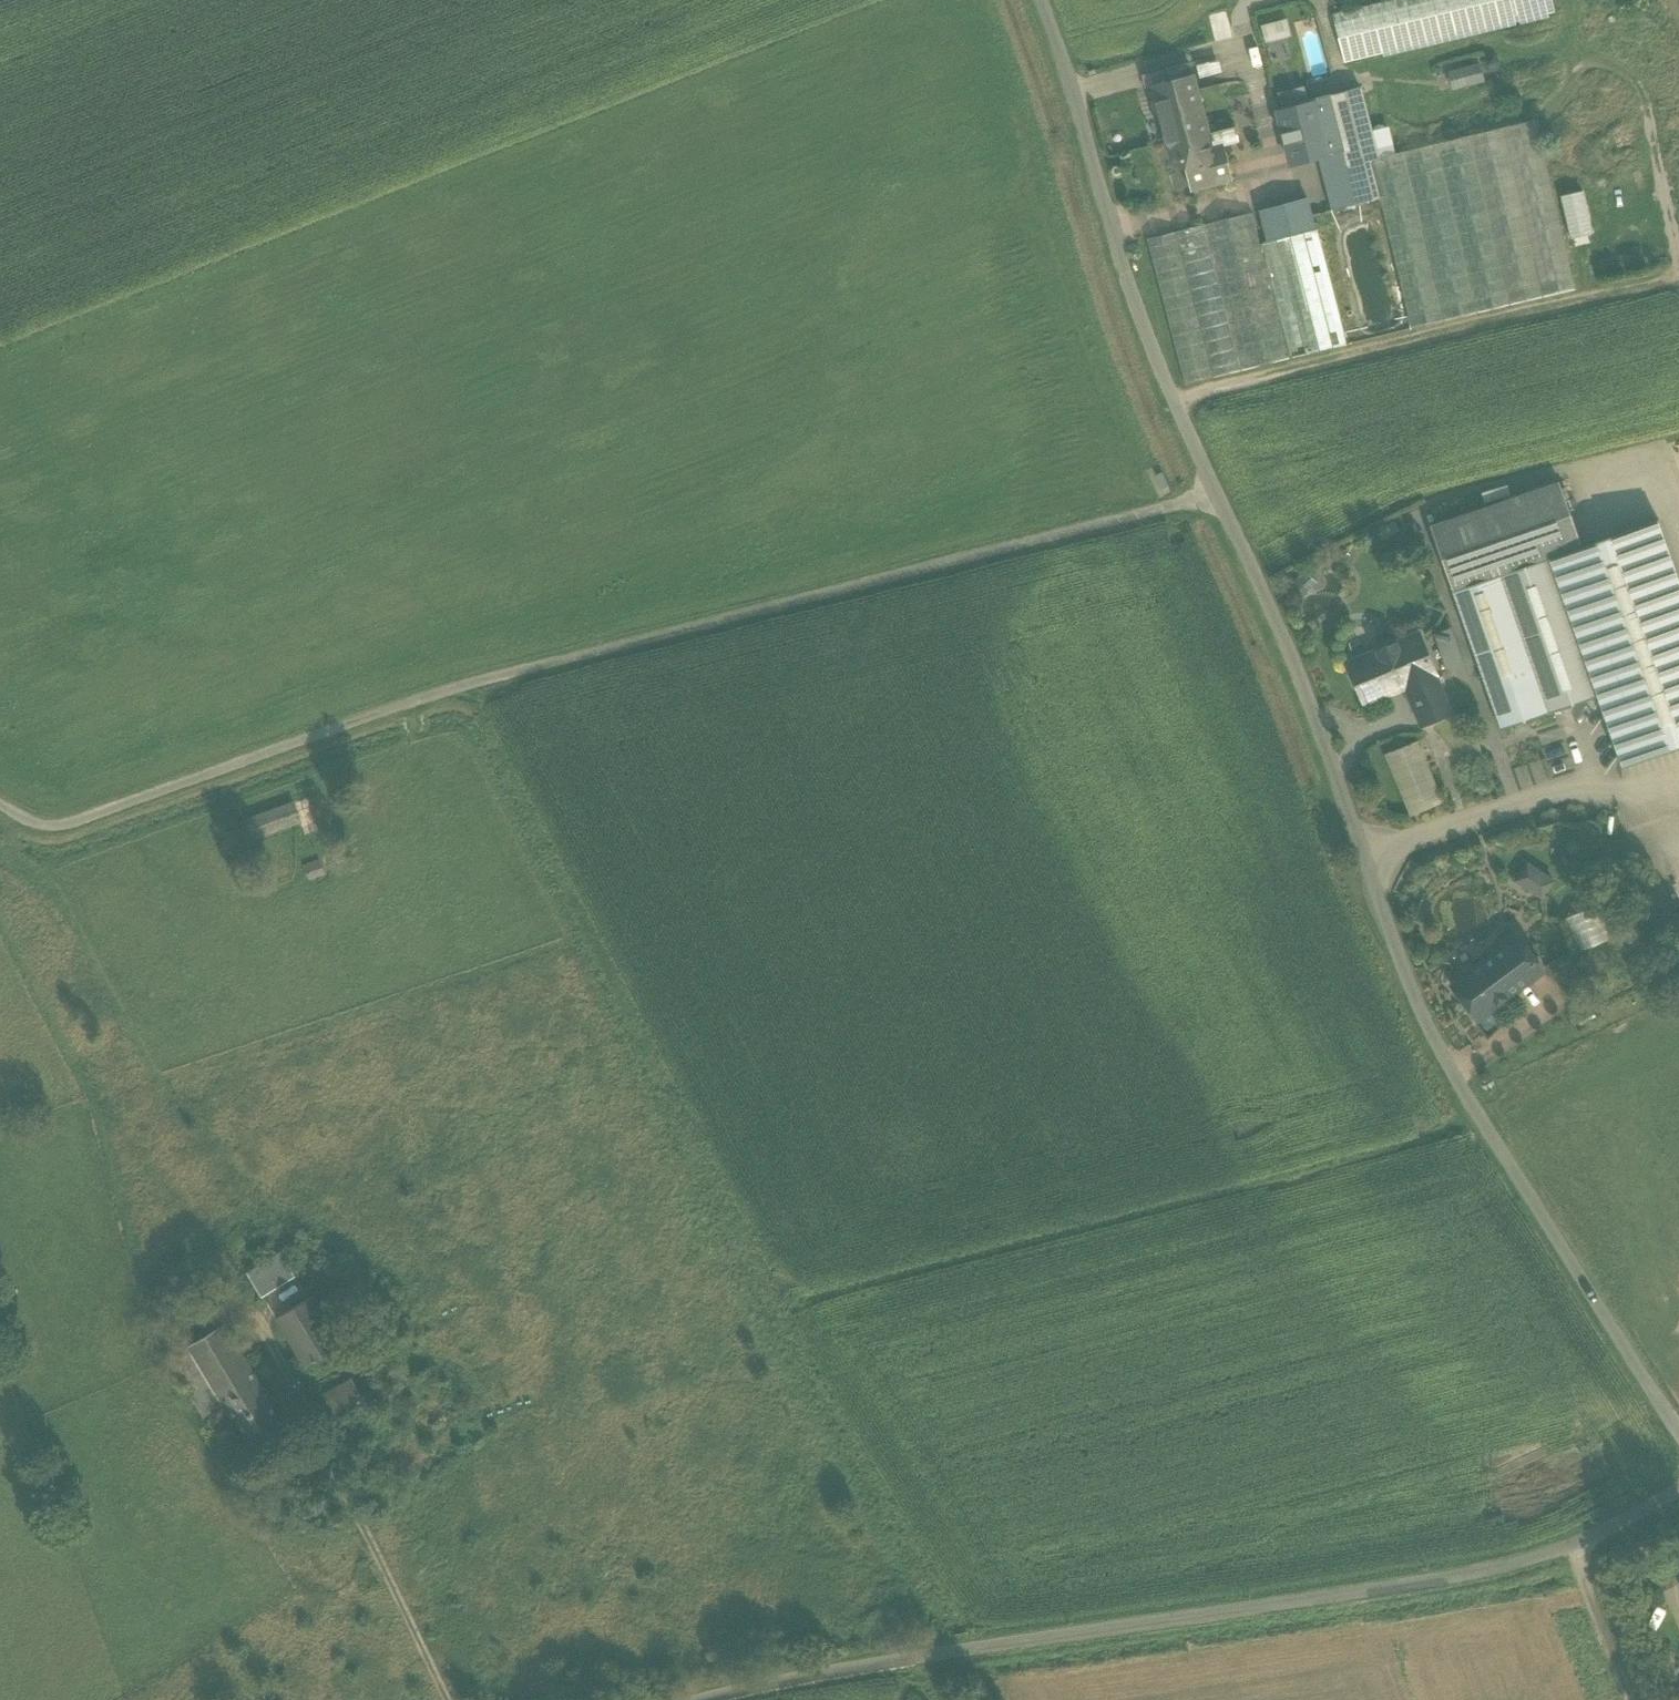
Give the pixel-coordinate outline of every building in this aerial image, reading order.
[(1332,13),(1345,62),(1554,12),(1551,0),(1384,0),(1332,13)] [(1266,38),(1293,34),(1290,17),(1263,21),(1266,38)] [(1219,58),(1190,66),(1193,75),(1193,78),(1222,70),(1219,58)] [(1189,62),(1163,68),(1167,82),(1193,75),(1190,66),(1189,62)] [(1479,65),(1450,72),(1454,87),(1483,80),(1479,65)] [(1163,68),(1141,74),(1145,88),(1154,85),(1167,82),(1163,68)] [(1167,82),(1154,85),(1173,160),(1183,157),(1191,189),(1232,178),(1224,146),(1240,142),(1236,126),(1207,133),(1193,78),(1193,75),(1167,82)] [(1361,87),(1331,94),(1345,149),(1359,203),(1380,198),(1370,159),(1379,157),(1372,129),(1361,87)] [(1312,104),(1279,112),(1292,163),(1320,156),(1345,149),(1331,94),(1311,99),(1312,104)] [(1379,157),(1370,159),(1380,198),(1411,328),(1576,288),(1535,119),(1393,153),(1379,157)] [(1386,125),(1372,129),(1379,157),(1393,153),(1386,125)] [(1345,149),(1320,156),(1333,209),(1359,203),(1345,149)] [(1571,235),(1595,229),(1584,187),(1560,193),(1571,235)] [(1308,198),(1259,210),(1264,231),(1262,231),(1294,356),(1348,343),(1315,217),(1313,218),(1308,198)] [(1290,357),(1253,211),(1203,224),(1240,369),(1290,357)] [(1345,225),(1338,235),(1361,324),(1373,331),(1395,325),(1399,316),(1376,224),(1367,219),(1345,225)] [(1203,224),(1176,231),(1214,376),(1240,369),(1203,224)] [(1214,376),(1176,231),(1147,238),(1184,384),(1214,376)] [(1559,481),(1430,526),(1453,590),(1499,574),(1548,558),(1582,546),(1559,481)] [(1548,558),(1596,696),(1597,695),(1622,767),(1678,747),(1678,575),(1659,519),(1582,546),(1548,558)] [(1596,696),(1548,558),(1499,574),(1532,668),(1547,713),(1596,696)] [(1499,574),(1453,590),(1485,683),(1532,668),(1499,574)] [(1446,664),(1461,659),(1450,628),(1435,634),(1446,664)] [(1418,634),(1400,642),(1400,641),(1392,643),(1381,647),(1373,652),(1373,653),(1349,663),(1365,701),(1404,685),(1407,692),(1437,679),(1418,634)] [(1532,668),(1485,683),(1501,728),(1547,713),(1532,668)] [(1437,679),(1407,692),(1421,724),(1451,711),(1437,679)] [(1418,740),(1384,754),(1410,815),(1443,801),(1418,740)] [(245,823),(252,844),(295,829),(288,808),(245,823)] [(1527,863),(1516,879),(1542,896),(1553,880),(1527,863)] [(1611,938),(1597,904),(1564,918),(1577,951),(1611,938)] [(1518,935),(1451,985),(1477,1019),(1518,989),(1500,965),(1525,946),(1518,935)] [(1525,946),(1500,965),(1518,989),(1544,970),(1525,946)] [(280,1254),(247,1274),(262,1298),(295,1278),(280,1254)] [(312,1297),(275,1319),(304,1368),(341,1347),(312,1297)] [(208,1298),(174,1319),(189,1346),(224,1326),(208,1298)] [(224,1326),(189,1346),(202,1369),(237,1349),(224,1326)] [(202,1369),(189,1346),(169,1358),(203,1418),(224,1406),(202,1369)] [(237,1349),(202,1369),(224,1406),(259,1386),(237,1349)] [(325,1388),(334,1402),(360,1386),(352,1372),(325,1388)] [(334,1402),(332,1403),(339,1415),(372,1395),(365,1383),(360,1386),(334,1402)] [(259,1386),(224,1406),(243,1440),(278,1420),(259,1386)]
